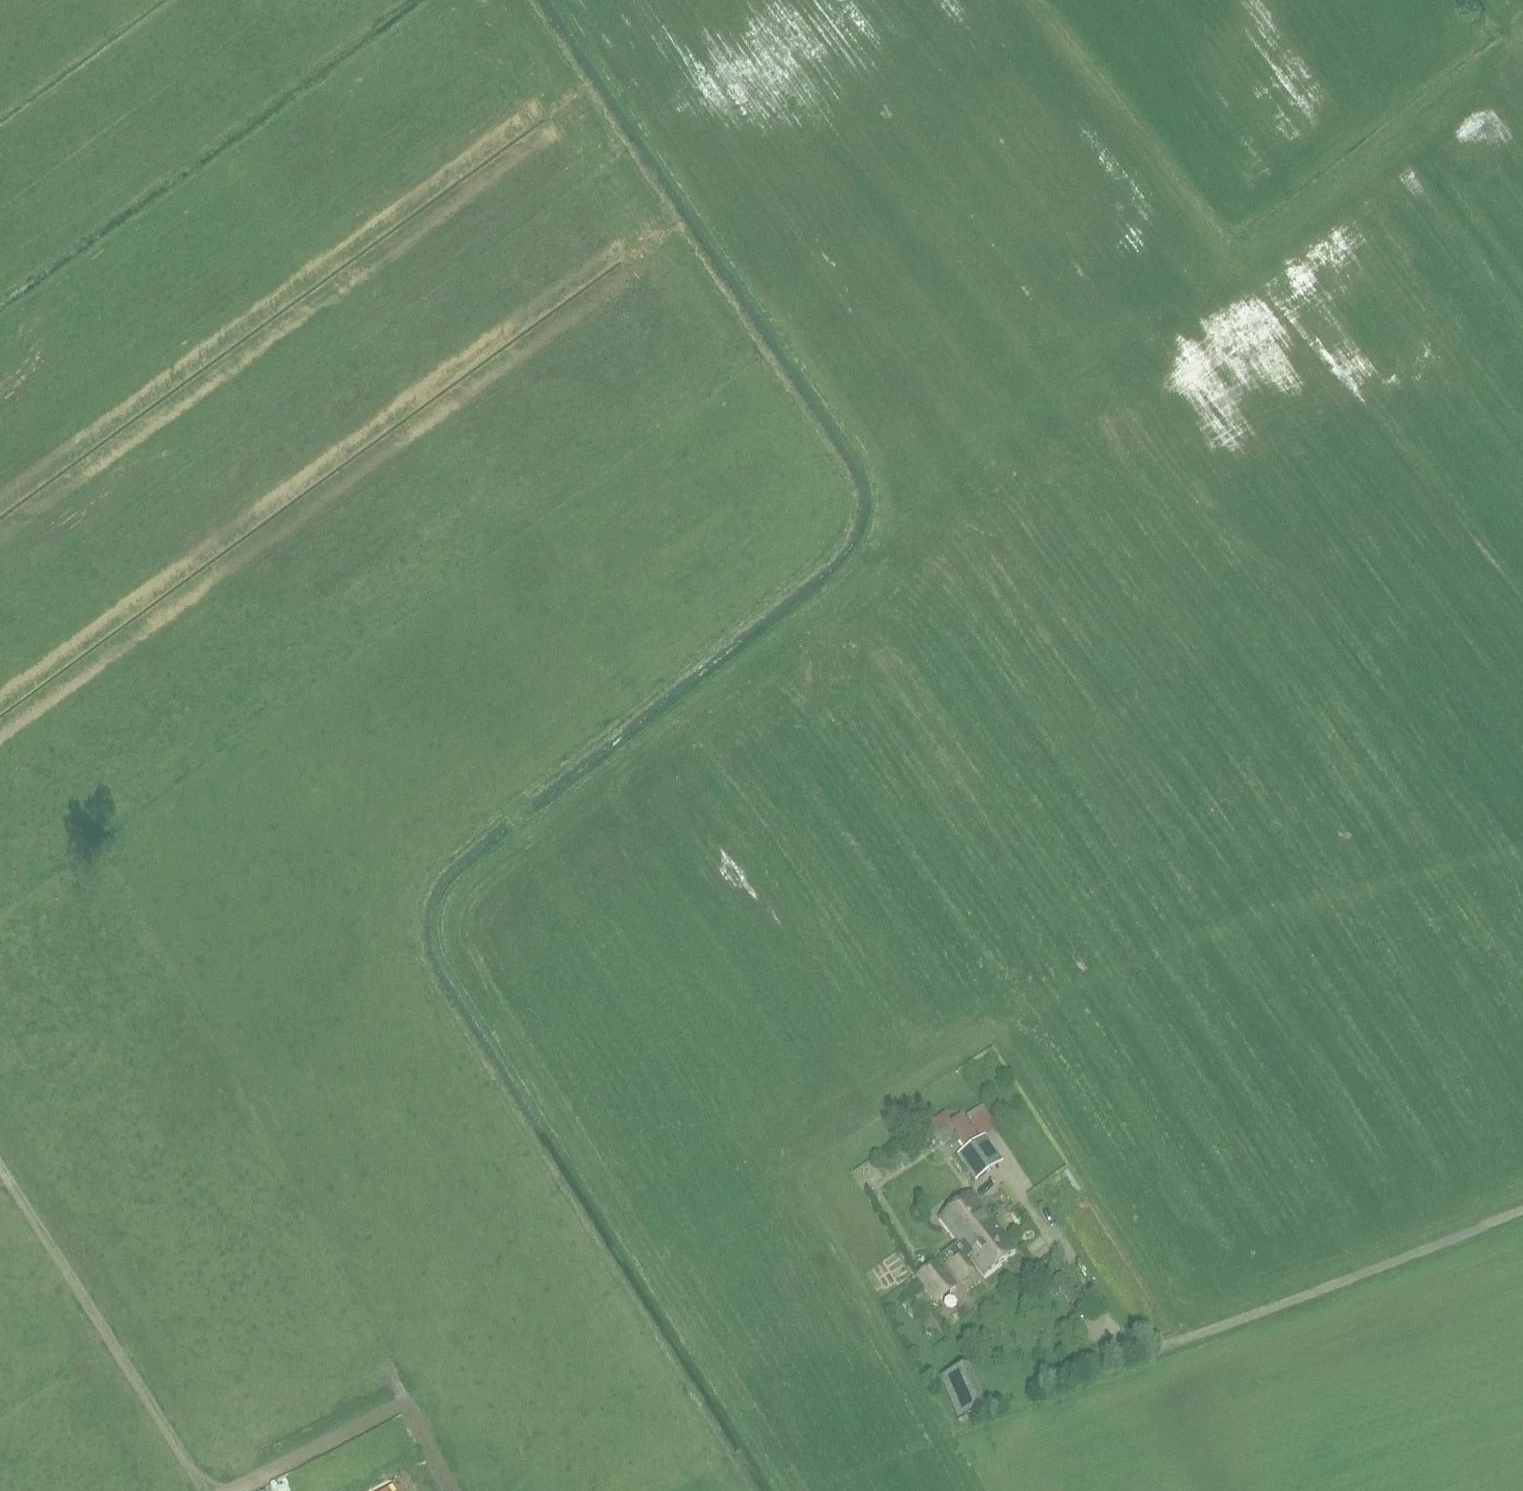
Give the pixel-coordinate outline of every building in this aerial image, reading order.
[(987,1122),(1002,1112),(994,1099),(978,1109),(987,1122)] [(1002,1160),(986,1137),(959,1156),(976,1179),(1002,1160)] [(941,1218),(961,1243),(966,1240),(963,1236),(970,1230),(975,1237),(994,1223),(972,1194),(941,1218)] [(1016,1251),(994,1223),(975,1237),(970,1230),(963,1236),(966,1240),(961,1243),(945,1256),(950,1263),(947,1265),(957,1279),(971,1268),(966,1260),(971,1256),(985,1275),(1016,1251)] [(937,1303),(956,1288),(936,1262),(917,1276),(937,1303)] [(953,1405),(959,1418),(981,1409),(975,1395),(953,1405)] [(283,1474),(257,1487),(259,1490),(292,1490),(283,1474)]
